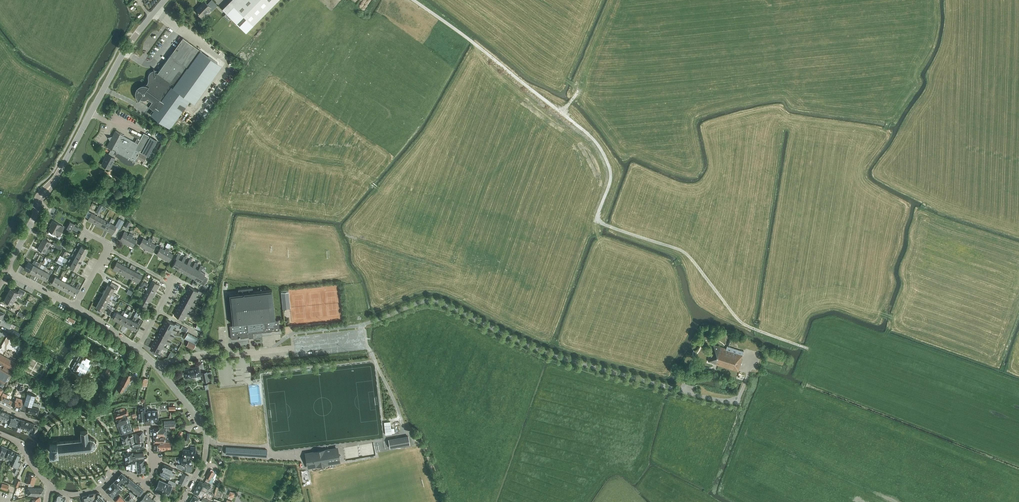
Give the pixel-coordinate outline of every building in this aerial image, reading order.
[(204,1),(195,10),(201,16),(209,9),(211,11),(217,5),(212,0),(211,0),(207,4),(204,1)] [(222,9),(226,13),(246,32),(277,0),(231,0),(222,9)] [(231,18),(226,13),(223,16),(228,21),(231,18)] [(136,88),(138,89),(137,90),(137,92),(136,93),(136,94),(137,96),(137,97),(138,98),(139,99),(138,100),(138,101),(139,99),(153,109),(155,107),(156,107),(151,115),(170,128),(217,62),(183,38),(158,72),(155,73),(154,68),(154,70),(153,70),(152,71),(150,72),(149,73),(149,74),(148,75),(148,77),(148,80),(148,81),(148,82),(147,83),(146,84),(145,85),(144,86),(141,87),(140,87),(139,88),(138,89),(136,88)] [(110,141),(107,147),(111,149),(110,152),(114,154),(119,156),(120,159),(122,160),(123,161),(124,162),(127,163),(129,164),(133,164),(135,160),(137,161),(140,157),(144,160),(146,156),(139,152),(140,151),(142,153),(148,156),(157,140),(150,136),(144,133),(140,140),(137,138),(135,142),(120,134),(120,133),(116,130),(112,136),(109,137),(110,141)] [(108,154),(107,154),(102,165),(109,169),(115,158),(113,157),(114,154),(110,152),(108,154)] [(94,223),(98,216),(91,213),(87,220),(91,222),(94,223)] [(104,220),(98,216),(94,223),(97,225),(96,225),(100,227),(104,220)] [(110,223),(104,220),(100,227),(103,229),(104,229),(106,230),(110,223)] [(49,231),(48,233),(54,236),(55,234),(56,234),(59,235),(63,227),(60,225),(53,221),(51,224),(52,225),(49,230),(49,231)] [(75,224),(70,221),(66,228),(72,231),(75,224)] [(117,226),(110,223),(106,230),(109,232),(113,234),(117,226)] [(120,240),(123,241),(122,242),(126,244),(131,234),(129,233),(128,235),(127,235),(128,233),(124,231),(120,240)] [(131,234),(126,244),(129,246),(130,245),(133,247),(136,240),(132,237),(133,235),(131,234)] [(43,238),(38,249),(47,254),(49,249),(47,248),(50,242),(43,238)] [(145,249),(151,239),(149,238),(148,240),(143,238),(139,245),(142,246),(142,247),(145,249)] [(153,240),(151,239),(145,249),(149,251),(149,250),(152,252),(156,245),(151,243),(153,240)] [(61,249),(63,246),(54,241),(52,244),(55,245),(55,246),(61,249)] [(81,246),(79,249),(78,250),(85,254),(89,248),(82,245),(82,244),(78,242),(77,244),(81,246)] [(165,250),(160,247),(157,254),(159,256),(159,257),(162,259),(165,253),(168,248),(170,244),(167,243),(165,246),(166,247),(165,250)] [(78,251),(76,255),(76,256),(83,260),(85,254),(78,250),(79,249),(75,247),(74,249),(78,251)] [(169,261),(173,254),(169,252),(170,249),(168,248),(165,253),(162,259),(166,261),(167,260),(169,261)] [(76,256),(76,255),(72,253),(71,255),(75,257),(73,260),(73,261),(80,265),(83,260),(76,256)] [(172,267),(178,270),(183,261),(181,260),(178,259),(180,254),(178,253),(176,258),(177,258),(172,267)] [(188,264),(187,263),(186,263),(184,262),(186,257),(184,256),(181,260),(183,261),(178,270),(183,273),(188,264)] [(73,261),(73,260),(69,258),(68,260),(72,262),(70,267),(77,271),(80,265),(73,261)] [(24,268),(30,271),(33,264),(34,265),(36,261),(34,260),(32,264),(28,261),(28,260),(26,259),(23,264),(26,265),(24,268)] [(183,273),(189,276),(194,267),(193,267),(189,265),(192,260),(189,259),(187,263),(188,264),(183,273)] [(117,271),(119,272),(123,265),(117,262),(113,269),(116,271),(117,271)] [(194,267),(189,276),(195,279),(199,270),(198,270),(195,268),(197,263),(195,262),(193,267),(194,267)] [(33,264),(30,271),(35,274),(39,267),(40,268),(41,264),(39,263),(38,266),(34,265),(33,264)] [(122,274),(125,276),(130,268),(123,265),(119,272),(122,274)] [(199,270),(195,279),(200,282),(200,283),(204,285),(207,279),(203,276),(205,273),(200,271),(203,266),(201,265),(198,270),(199,270)] [(43,269),(40,268),(39,267),(35,274),(41,277),(44,270),(45,270),(47,267),(45,266),(43,269)] [(129,278),(132,279),(136,272),(130,268),(125,276),(129,278)] [(44,270),(41,277),(46,280),(50,273),(50,274),(52,270),(50,269),(48,272),(45,270),(44,270)] [(136,272),(132,279),(135,281),(134,281),(138,283),(142,275),(136,272)] [(51,283),(57,286),(61,279),(63,276),(61,275),(59,278),(55,276),(51,283)] [(61,279),(57,286),(63,289),(66,282),(67,282),(69,279),(67,278),(65,281),(61,279)] [(72,285),(74,282),(72,281),(70,284),(67,282),(66,282),(63,289),(68,292),(72,285)] [(152,281),(148,287),(156,291),(157,288),(158,289),(160,285),(152,281)] [(108,284),(105,290),(112,294),(111,294),(115,296),(118,298),(119,296),(116,294),(112,292),(115,288),(117,289),(119,286),(111,282),(110,285),(108,284)] [(76,287),(72,285),(68,292),(73,295),(75,292),(77,294),(80,289),(78,288),(80,285),(78,284),(76,287)] [(195,297),(196,296),(197,292),(202,295),(203,293),(198,290),(198,291),(189,286),(186,292),(195,297)] [(148,287),(145,294),(153,298),(155,294),(154,294),(156,291),(148,287)] [(7,293),(15,298),(17,294),(20,296),(21,294),(23,295),(25,291),(19,288),(18,291),(10,288),(7,293)] [(233,325),(230,326),(231,339),(240,338),(253,336),(253,333),(280,330),(278,320),(275,320),(272,290),(253,292),(253,288),(238,289),(239,293),(229,295),(233,325)] [(105,290),(102,296),(109,299),(108,300),(112,302),(115,304),(117,302),(113,300),(109,298),(111,294),(112,294),(105,290)] [(200,298),(196,296),(195,297),(186,292),(183,298),(192,303),(193,301),(194,298),(199,300),(200,298)] [(283,309),(291,308),(289,292),(281,292),(283,309)] [(13,301),(15,298),(7,293),(4,300),(6,301),(5,302),(10,304),(10,303),(12,304),(14,305),(14,306),(17,308),(19,304),(13,301)] [(145,294),(142,300),(149,304),(150,301),(151,301),(153,298),(145,294)] [(106,303),(108,300),(109,299),(102,296),(99,301),(106,305),(105,306),(109,307),(111,309),(112,307),(106,303)] [(197,304),(193,301),(192,303),(183,298),(180,303),(189,308),(190,307),(191,304),(196,306),(197,304)] [(149,304),(142,300),(138,306),(146,310),(148,307),(147,306),(149,304)] [(103,309),(105,306),(106,305),(99,301),(96,307),(102,310),(102,311),(106,313),(107,311),(103,309)] [(194,309),(190,307),(189,308),(180,303),(177,309),(186,314),(187,313),(188,309),(193,312),(194,309)] [(191,315),(187,313),(186,314),(177,309),(174,315),(183,320),(185,315),(190,317),(191,315)] [(113,318),(119,321),(124,311),(123,310),(121,314),(117,311),(113,318)] [(119,321),(124,324),(130,314),(129,313),(127,317),(123,315),(125,311),(124,311),(119,321)] [(124,324),(130,327),(135,317),(134,316),(132,320),(129,318),(131,314),(130,314),(124,324)] [(135,317),(130,327),(135,330),(139,324),(140,324),(142,320),(140,319),(138,323),(134,321),(136,317),(135,317)] [(2,325),(9,328),(12,324),(6,321),(4,320),(2,319),(0,318),(0,324),(2,325)] [(166,320),(163,325),(172,330),(172,329),(174,325),(178,328),(180,326),(175,323),(174,324),(166,320)] [(172,330),(163,325),(160,331),(169,336),(169,334),(171,331),(175,333),(177,331),(172,329),(172,330)] [(174,337),(169,334),(169,336),(160,331),(157,337),(166,341),(166,340),(168,337),(172,339),(174,337)] [(163,347),(163,346),(165,342),(169,345),(171,342),(166,340),(166,341),(157,337),(154,342),(163,347)] [(747,339),(745,345),(751,347),(753,341),(747,339)] [(168,348),(163,346),(163,347),(154,342),(151,348),(153,349),(152,352),(160,356),(162,353),(160,352),(162,348),(166,350),(168,348)] [(726,348),(714,345),(712,349),(718,351),(721,352),(725,353),(726,348)] [(717,359),(716,364),(738,372),(742,359),(741,358),(743,352),(727,347),(726,348),(725,353),(721,352),(718,359),(717,359)] [(718,351),(712,349),(709,362),(716,364),(717,359),(718,359),(721,352),(718,351)] [(1,385),(2,382),(4,383),(10,373),(12,369),(16,362),(0,354),(0,384),(1,385)] [(90,358),(86,356),(86,357),(82,354),(74,369),(77,371),(77,372),(81,374),(81,373),(85,376),(94,361),(90,359),(90,358)] [(107,364),(99,360),(97,364),(99,365),(99,366),(102,368),(102,367),(105,368),(107,364)] [(108,377),(113,368),(109,366),(104,374),(108,377)] [(199,366),(184,369),(186,378),(201,375),(199,366)] [(133,378),(134,376),(126,372),(117,389),(123,392),(128,383),(129,384),(132,378),(133,378)] [(207,372),(202,373),(204,382),(209,381),(209,380),(210,380),(209,376),(212,376),(211,372),(207,372)] [(1,395),(0,397),(0,401),(10,406),(12,400),(6,397),(8,395),(3,392),(2,395),(1,395)] [(33,402),(36,395),(26,392),(21,410),(26,411),(37,414),(39,408),(40,404),(33,402)] [(15,400),(13,407),(21,410),(23,402),(22,402),(23,399),(16,397),(15,400)] [(125,410),(124,408),(116,410),(117,412),(114,413),(116,418),(129,414),(127,409),(125,410)] [(158,410),(147,411),(147,409),(145,409),(145,411),(146,421),(158,420),(158,410)] [(16,427),(19,419),(11,415),(8,424),(16,427)] [(121,434),(132,432),(127,416),(116,420),(118,427),(121,434)] [(35,435),(38,427),(34,426),(34,424),(20,419),(18,426),(32,431),(31,433),(35,435)] [(154,436),(165,436),(166,436),(166,430),(170,429),(175,429),(175,425),(175,420),(164,420),(164,425),(164,427),(154,428),(154,434),(153,435),(153,436),(154,436)] [(87,430),(80,431),(81,439),(57,442),(57,441),(56,441),(53,441),(53,443),(49,444),(50,452),(57,451),(57,454),(58,453),(63,452),(63,454),(64,454),(64,452),(67,452),(67,453),(68,453),(68,451),(71,451),(72,453),(73,453),(73,451),(77,451),(77,453),(78,452),(78,450),(81,450),(81,452),(83,452),(82,450),(86,450),(86,452),(87,452),(87,449),(91,449),(91,451),(92,451),(92,449),(94,448),(95,449),(95,448),(94,447),(96,445),(97,445),(96,445),(96,442),(97,441),(96,441),(94,439),(94,438),(93,439),(91,438),(91,437),(90,437),(90,438),(88,438),(87,430)] [(142,431),(135,433),(136,443),(143,442),(142,431)] [(128,436),(128,435),(122,436),(124,444),(130,443),(134,442),(132,435),(128,436)] [(410,445),(408,435),(388,439),(390,448),(410,445)] [(2,446),(0,450),(0,456),(2,457),(1,460),(3,461),(5,457),(10,459),(11,458),(12,458),(12,457),(13,457),(15,452),(8,449),(7,449),(7,448),(2,446)] [(183,449),(182,457),(187,458),(189,458),(195,458),(196,449),(196,447),(190,447),(190,450),(183,449)] [(267,450),(254,449),(226,447),(225,454),(253,456),(267,457),(267,450)] [(339,461),(337,449),(306,454),(308,467),(339,461)] [(125,453),(126,461),(134,460),(134,459),(144,458),(143,452),(133,454),(133,452),(130,453),(129,452),(127,452),(126,453),(125,453)] [(19,461),(21,456),(16,453),(11,465),(17,468),(15,473),(15,474),(16,475),(18,469),(21,462),(19,461)] [(185,465),(186,465),(187,458),(182,457),(182,458),(179,458),(178,459),(178,461),(179,462),(180,462),(180,464),(176,464),(176,467),(181,469),(185,469),(185,465)] [(134,460),(126,461),(127,470),(137,469),(136,462),(138,462),(138,459),(136,459),(134,460)] [(136,462),(137,469),(137,472),(145,471),(144,459),(138,459),(138,462),(136,462)] [(164,464),(161,469),(170,473),(173,475),(174,473),(173,472),(171,472),(173,468),(164,464)] [(170,473),(161,469),(159,475),(168,479),(169,475),(173,477),(173,475),(170,473)] [(29,485),(28,487),(32,487),(32,486),(34,486),(36,478),(35,477),(35,475),(29,473),(26,484),(29,485)] [(144,491),(143,490),(143,489),(129,477),(128,478),(122,473),(119,476),(118,476),(117,478),(114,482),(117,485),(119,484),(120,485),(122,482),(123,483),(124,482),(140,495),(144,491)] [(181,478),(186,481),(189,475),(183,473),(181,478)] [(184,486),(186,481),(181,478),(178,484),(184,486)] [(167,483),(159,479),(155,488),(168,494),(172,485),(174,486),(176,482),(169,479),(167,483)] [(196,487),(204,491),(208,493),(211,487),(208,485),(200,480),(196,487)] [(117,486),(114,482),(105,490),(113,498),(123,488),(120,485),(119,484),(117,486)] [(32,487),(28,487),(28,495),(44,495),(44,488),(32,487)] [(201,497),(204,491),(196,487),(193,493),(201,497)] [(96,499),(92,501),(103,501),(106,499),(99,492),(97,492),(97,493),(98,496),(95,498),(96,499)] [(89,501),(92,501),(92,499),(94,497),(95,498),(98,496),(97,493),(94,493),(87,495),(82,496),(84,501),(89,501)] [(62,500),(63,498),(62,497),(62,495),(57,494),(55,501),(62,501),(62,500)] [(141,501),(155,501),(146,494),(140,501),(141,501)]
